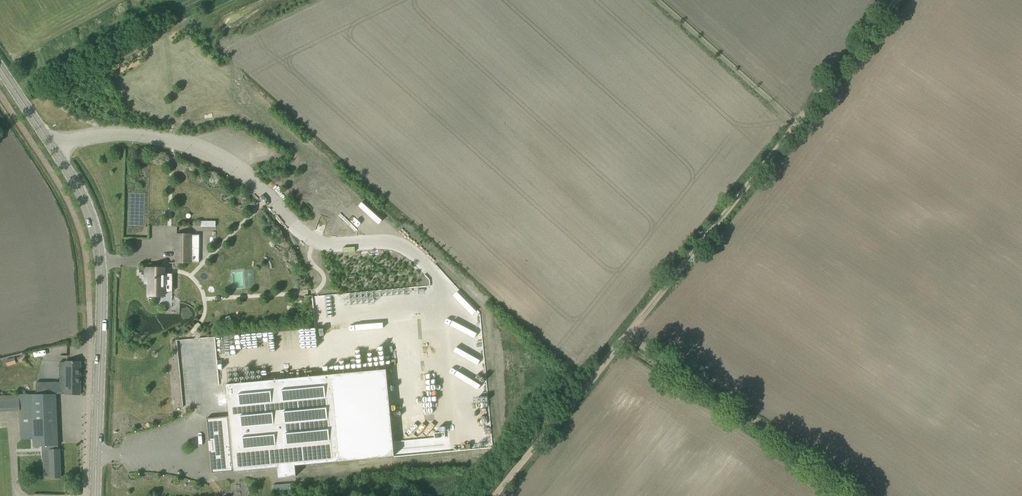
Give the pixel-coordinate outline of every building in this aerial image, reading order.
[(190,262),(191,234),(177,234),(176,262),(190,262)] [(149,278),(149,296),(165,296),(166,268),(147,268),(146,278),(149,278)] [(5,360),(7,366),(16,363),(14,357),(5,360)] [(62,388),(65,388),(65,394),(81,394),(81,362),(60,362),(60,374),(62,374),(62,388)] [(229,417),(207,419),(209,441),(211,441),(212,451),(210,451),(212,473),(277,467),(278,478),(296,476),(295,465),(394,456),(386,369),(226,384),(229,417)] [(55,382),(36,383),(36,394),(43,394),(56,394),(55,382)] [(36,394),(32,394),(34,447),(48,447),(57,446),(57,445),(58,445),(56,394),(43,394),(36,394)] [(398,439),(404,438),(401,411),(395,411),(398,439)] [(49,461),(44,461),(44,478),(50,478),(61,477),(59,449),(57,449),(57,446),(48,447),(49,461)]
